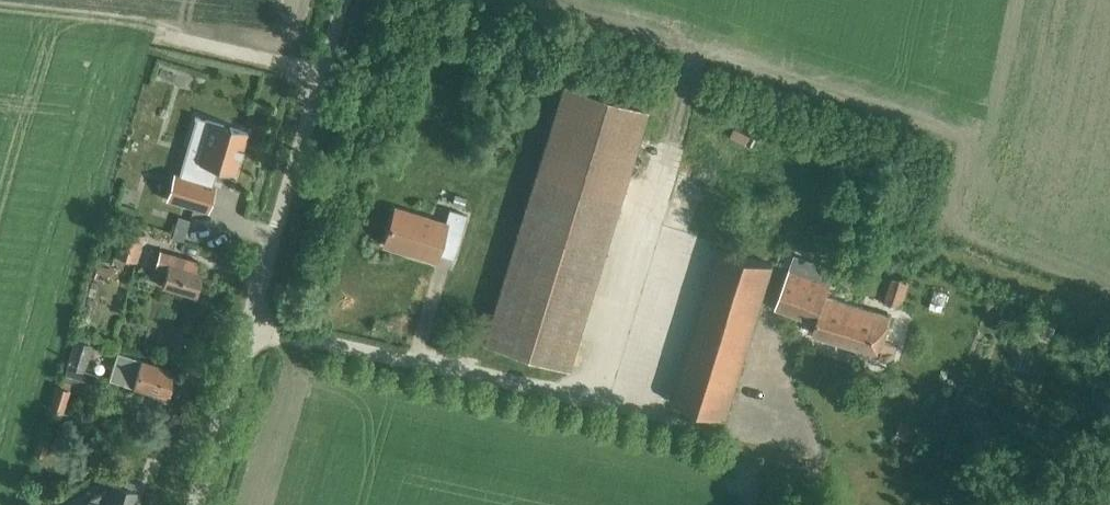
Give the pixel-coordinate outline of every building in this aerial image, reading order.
[(483,342),(567,368),(646,112),(562,87),(483,342)] [(170,184),(166,199),(207,211),(214,185),(204,182),(209,166),(234,173),(246,131),(196,116),(183,158),(200,163),(195,180),(174,173),(170,184)] [(394,208),(383,244),(435,259),(437,254),(453,259),(467,215),(449,209),(403,195),(398,209),(394,208)] [(685,241),(690,211),(661,206),(656,237),(685,241)] [(177,215),(171,236),(183,240),(189,219),(177,215)] [(113,254),(135,261),(143,234),(121,227),(113,254)] [(673,401),(725,417),(772,264),(720,248),(673,401)] [(161,285),(195,295),(201,271),(195,270),(198,261),(160,250),(155,265),(166,268),(161,285)] [(96,265),(93,276),(105,279),(108,268),(96,265)] [(877,359),(893,365),(899,346),(881,340),(889,318),(827,297),(831,285),(788,270),(775,308),(818,323),(815,331),(879,354),(877,359)] [(881,306),(898,311),(908,281),(891,276),(881,306)] [(924,308),(942,314),(947,298),(929,292),(924,308)] [(70,381),(92,387),(96,374),(83,370),(91,344),(74,339),(59,387),(55,386),(49,408),(61,411),(70,381)] [(108,378),(165,396),(173,369),(117,352),(108,378)] [(139,483),(124,479),(122,486),(111,483),(109,491),(106,490),(107,489),(106,488),(89,498),(90,500),(91,499),(90,502),(88,501),(87,504),(132,504),(139,483)]
